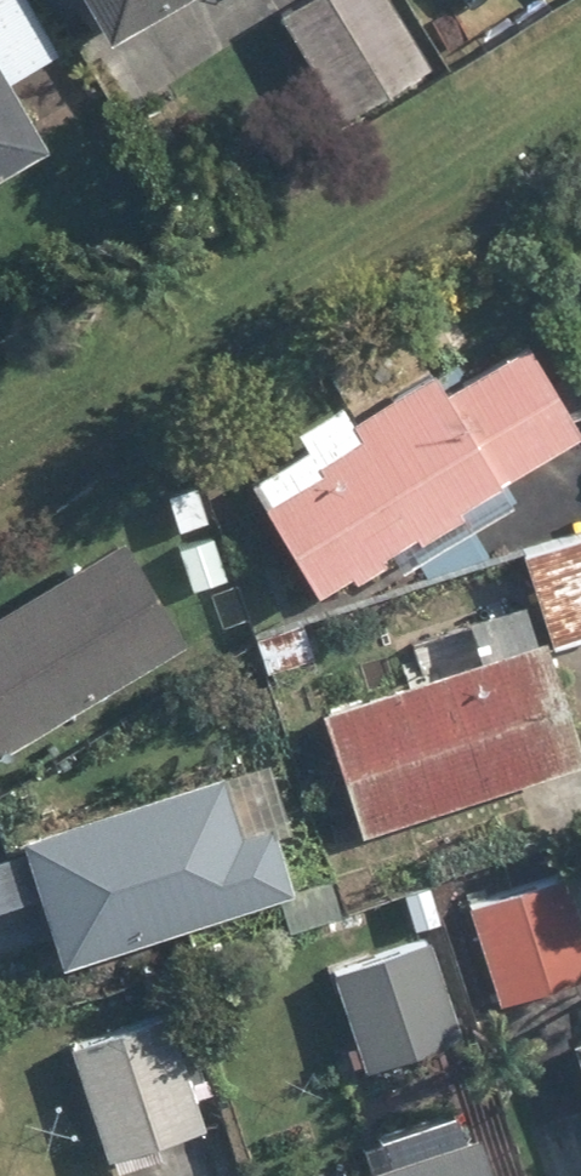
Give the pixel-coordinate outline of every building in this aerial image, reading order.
[(47,146),(8,80),(56,52),(25,0),(0,0),(0,174),(47,146)] [(110,32),(170,0),(92,0),(110,32)] [(281,10),(342,119),(433,69),(395,0),(299,0),(281,10)] [(249,485),(323,603),(396,558),(403,569),(512,505),(499,479),(580,436),(580,432),(527,343),(446,393),(437,376),(352,423),(342,403),(298,429),(307,447),(249,485)] [(524,550),(553,644),(580,635),(580,532),(524,550)] [(126,536),(0,614),(0,757),(190,640),(126,536)] [(361,833),(580,760),(580,746),(545,637),(321,711),(361,833)] [(347,913),(336,876),(291,890),(270,824),(241,833),(224,777),(22,840),(26,852),(0,860),(0,908),(40,896),(62,967),(278,900),(288,932),(347,913)] [(472,901),(507,999),(580,973),(580,918),(564,869),(472,901)] [(427,943),(339,977),(373,1066),(461,1032),(427,943)] [(168,1009),(73,1040),(112,1163),(208,1132),(168,1009)] [(472,1109),(381,1139),(390,1165),(356,1175),(495,1175),(472,1109)]
